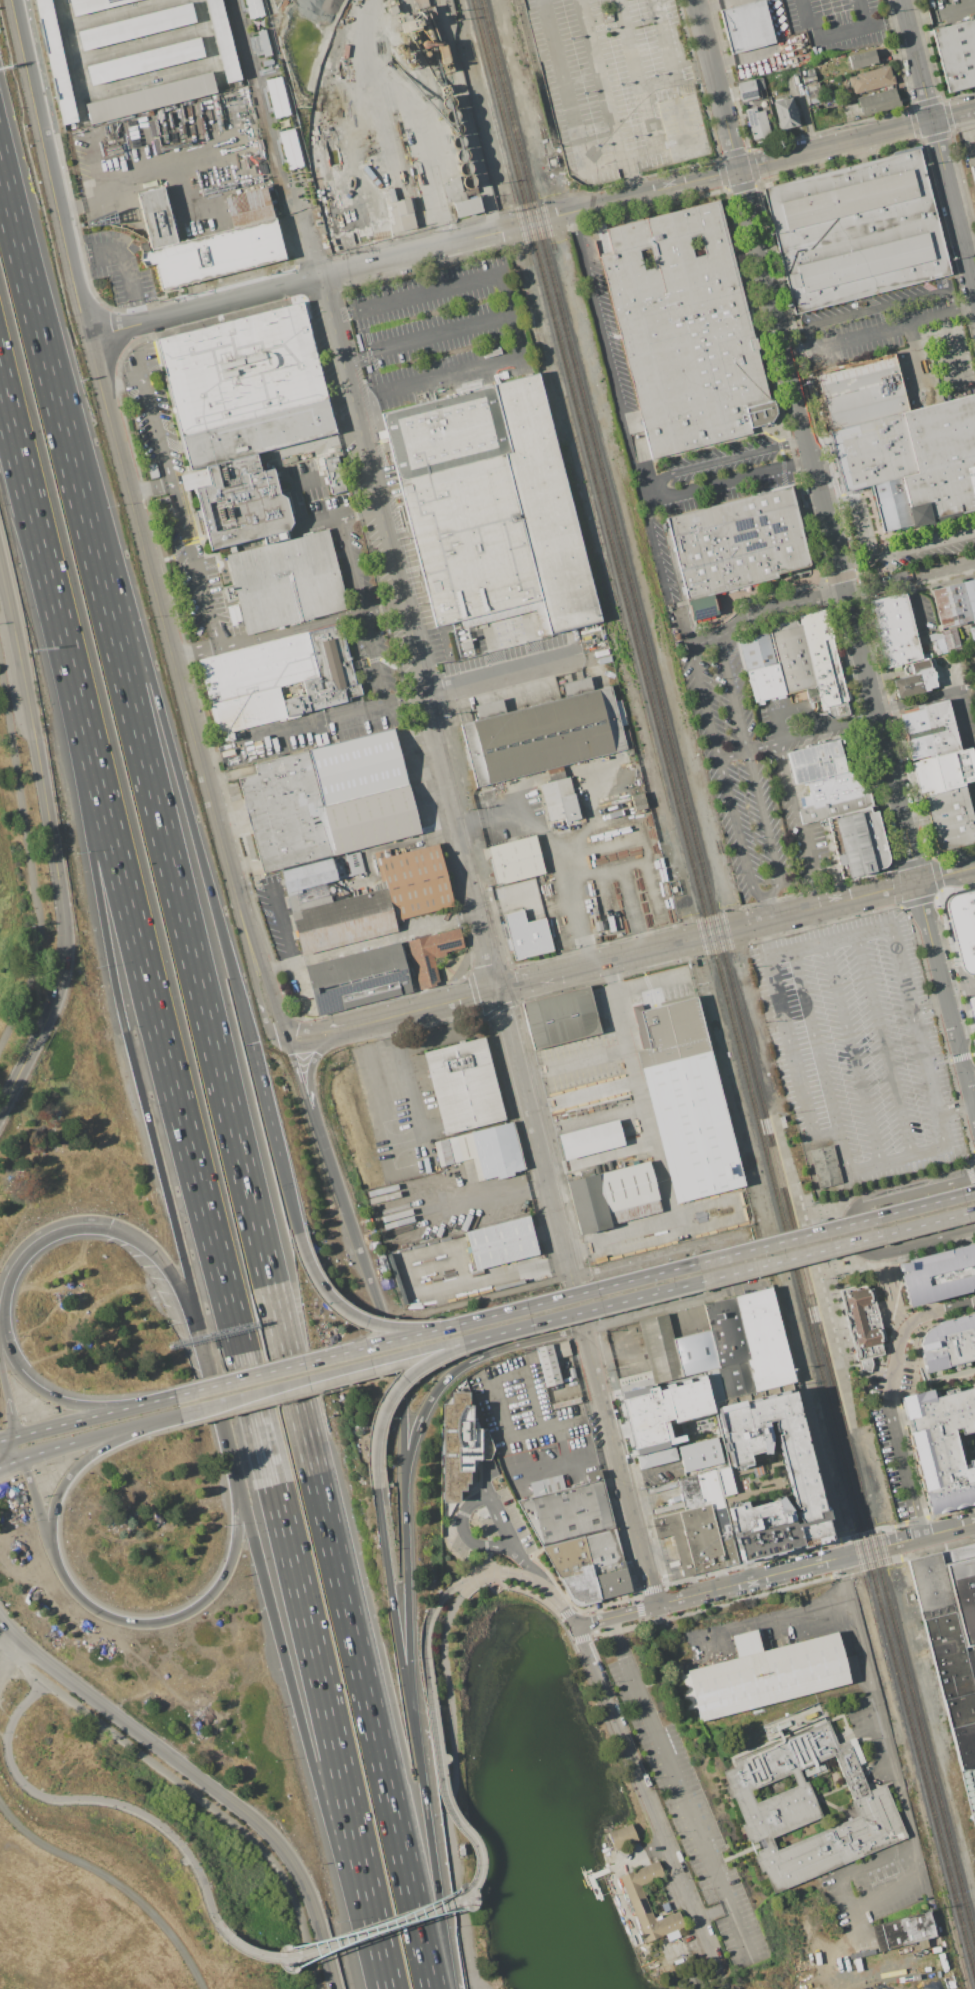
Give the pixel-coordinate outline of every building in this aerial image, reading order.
[(63,125),(36,0),(51,0),(78,122),(63,125)] [(74,16),(70,0),(136,0),(74,16)] [(227,82),(206,0),(222,0),(242,78),(227,82)] [(249,19),(264,15),(260,0),(244,0),(249,19)] [(720,11),(764,0),(775,43),(731,54),(720,11)] [(196,21),(83,50),(78,32),(191,3),(196,21)] [(931,29),(974,18),(974,84),(947,91),(931,29)] [(256,57),(271,53),(265,31),(250,36),(256,57)] [(87,66),(200,37),(205,56),(92,85),(87,66)] [(873,49),(877,64),(850,70),(847,55),(873,49)] [(856,74),(855,73),(888,65),(891,76),(892,76),(894,83),(853,93),(851,86),(849,86),(847,77),(856,74)] [(211,72),(216,92),(91,124),(86,104),(211,72)] [(265,80),(274,118),(289,114),(279,76),(265,80)] [(752,79),(756,97),(740,101),(736,84),(752,79)] [(820,100),(818,83),(806,85),(808,101),(820,100)] [(894,87),(898,105),(862,115),(861,111),(860,111),(856,97),(894,87)] [(791,96),(798,124),(778,129),(771,101),(791,96)] [(754,106),(755,111),(763,109),(769,135),(752,139),(744,109),(754,106)] [(795,314),(763,189),(917,149),(949,274),(795,314)] [(451,181),(450,178),(458,176),(462,191),(463,190),(466,199),(477,195),(482,210),(456,217),(451,199),(446,200),(442,183),(451,181)] [(136,196),(161,291),(286,258),(267,186),(225,197),(233,228),(178,243),(164,188),(136,196)] [(395,207),(394,202),(408,198),(415,228),(391,233),(389,226),(393,225),(389,208),(395,207)] [(720,200),(775,413),(771,423),(750,428),(751,433),(652,458),(600,258),(613,255),(606,229),(720,200)] [(153,337),(297,302),(333,438),(258,456),(206,468),(187,472),(153,337)] [(819,371),(892,353),(907,410),(900,412),(854,424),(830,430),(816,380),(816,375),(819,371)] [(381,417),(434,628),(539,603),(549,634),(601,623),(538,376),(381,417)] [(907,410),(974,392),(974,508),(911,524),(898,476),(916,472),(900,412),(907,410)] [(830,430),(854,424),(900,412),(916,472),(898,476),(859,488),(846,492),(830,430)] [(206,468),(210,486),(191,492),(208,552),(292,527),(285,498),(276,495),(272,472),(262,475),(258,456),(206,468)] [(336,456),(345,490),(331,494),(322,460),(336,456)] [(873,535),(859,488),(898,476),(911,524),(873,535)] [(665,517),(791,484),(811,565),(711,591),(717,614),(691,621),(665,517)] [(224,556),(326,533),(345,598),(337,602),(341,612),(244,638),(224,556)] [(930,590),(974,579),(974,622),(972,623),(971,620),(940,628),(930,590)] [(868,600),(904,590),(921,658),(885,667),(868,600)] [(834,716),(820,689),(801,617),(826,611),(849,712),(834,716)] [(771,625),(801,617),(818,687),(788,694),(773,632),(771,625)] [(954,627),(960,650),(947,653),(946,652),(941,630),(954,627)] [(941,630),(946,652),(939,654),(935,639),(929,640),(927,634),(941,630)] [(755,702),(738,640),(773,632),(788,694),(755,702)] [(199,663),(218,738),(361,699),(357,686),(325,694),(308,635),(199,663)] [(892,679),(910,674),(907,665),(928,659),(935,688),(897,698),(892,679)] [(588,676),(592,690),(610,685),(626,748),(475,787),(459,725),(476,720),(472,706),(501,699),(504,713),(564,697),(560,683),(588,676)] [(903,715),(926,709),(925,706),(951,700),(964,748),(915,761),(903,715)] [(261,873),(420,832),(393,727),(252,763),(255,773),(237,777),(261,873)] [(805,818),(787,752),(849,735),(873,801),(871,802),(828,813),(805,818)] [(970,747),(974,766),(974,782),(965,784),(925,796),(915,761),(964,748),(970,747)] [(564,778),(562,766),(547,769),(548,780),(564,778)] [(567,776),(579,819),(565,823),(564,819),(549,823),(538,784),(567,776)] [(974,816),(974,842),(944,850),(940,849),(938,845),(925,796),(965,784),(974,816)] [(633,810),(645,808),(643,793),(631,795),(633,810)] [(871,802),(874,812),(878,811),(890,855),(889,862),(886,867),(877,869),(878,872),(850,878),(849,873),(843,874),(828,813),(871,802)] [(535,834),(544,873),(497,885),(487,846),(535,834)] [(452,905),(394,920),(378,858),(437,843),(452,905)] [(286,892),(280,871),(331,858),(336,879),(299,889),(286,892)] [(290,911),(291,911),(331,901),(385,888),(396,931),(301,955),(290,911)] [(291,911),(286,892),(299,889),(300,892),(295,893),(297,903),(329,895),(331,901),(291,911)] [(953,895),(974,889),(974,973),(971,974),(968,973),(961,967),(954,939),(948,914),(946,905),(948,900),(949,898),(953,895)] [(522,910),(525,923),(544,918),(552,950),(513,960),(511,948),(507,949),(504,938),(505,938),(508,937),(502,914),(522,910)] [(458,927),(463,947),(431,955),(439,984),(418,989),(406,941),(458,927)] [(316,1016),(304,965),(399,941),(412,992),(316,1016)] [(589,986),(601,1033),(535,1050),(523,1003),(589,986)] [(967,997),(974,1038),(974,995),(967,997)] [(650,1048),(640,1011),(694,997),(744,1186),(677,1204),(636,1051),(650,1048)] [(424,1052),(484,1038),(504,1119),(443,1133),(424,1052)] [(562,1135),(619,1121),(625,1146),(568,1160),(562,1135)] [(511,1122),(524,1169),(511,1173),(512,1175),(497,1179),(497,1176),(477,1181),(471,1159),(440,1167),(434,1142),(511,1122)] [(820,1189),(811,1152),(833,1147),(842,1183),(820,1189)] [(648,1161),(657,1199),(660,1212),(610,1224),(611,1227),(580,1235),(567,1182),(648,1161)] [(527,1215),(537,1254),(476,1270),(466,1231),(527,1215)] [(896,1262),(974,1242),(974,1286),(968,1288),(969,1291),(908,1307),(896,1262)] [(733,1296),(749,1359),(746,1360),(754,1390),(754,1391),(794,1381),(770,1287),(733,1296)] [(884,1356),(881,1344),(886,1343),(873,1287),(843,1294),(862,1373),(871,1375),(874,1367),(872,1359),(884,1356)] [(716,1368),(724,1398),(754,1390),(746,1360),(749,1359),(733,1296),(702,1304),(708,1329),(718,1367),(716,1368)] [(925,1372),(974,1359),(974,1312),(967,1313),(967,1316),(964,1317),(963,1315),(952,1317),(952,1320),(949,1320),(948,1318),(937,1321),(937,1323),(934,1324),(929,1327),(925,1330),(922,1334),(920,1339),(919,1344),(919,1349),(925,1372)] [(649,1370),(637,1321),(666,1313),(672,1339),(682,1376),(655,1383),(653,1384),(649,1370)] [(672,1339),(708,1329),(718,1367),(716,1368),(705,1370),(682,1376),(672,1339)] [(552,1343),(536,1347),(545,1386),(561,1382),(552,1343)] [(716,1368),(724,1398),(713,1401),(705,1370),(716,1368)] [(653,1384),(620,1392),(616,1379),(649,1370),(653,1384)] [(620,1392),(653,1384),(655,1383),(657,1390),(665,1388),(664,1385),(672,1383),(672,1386),(681,1384),(680,1381),(688,1378),(689,1382),(696,1380),(695,1377),(704,1374),(713,1412),(673,1422),(672,1418),(665,1420),(670,1438),(683,1435),(684,1440),(672,1443),(677,1459),(640,1469),(620,1392)] [(932,1397),(930,1389),(899,1397),(905,1420),(908,1419),(911,1431),(908,1432),(929,1514),(974,1502),(974,1458),(966,1460),(968,1467),(962,1469),(952,1429),(958,1428),(960,1434),(974,1430),(974,1386),(932,1397)] [(728,1508),(738,1505),(739,1510),(780,1499),(785,1520),(796,1517),(779,1452),(733,1464),(720,1410),(792,1391),(830,1538),(742,1561),(728,1508)] [(472,1405),(473,1429),(481,1429),(481,1460),(473,1460),(473,1472),(470,1472),(470,1485),(466,1485),(466,1491),(460,1491),(460,1503),(443,1503),(443,1404),(452,1404),(452,1392),(470,1392),(470,1405),(472,1405)] [(579,1397),(580,1402),(552,1408),(550,1404),(579,1397)] [(716,1437),(722,1463),(684,1472),(678,1446),(716,1437)] [(684,1510),(676,1479),(714,1469),(738,1562),(682,1577),(671,1534),(657,1538),(652,1518),(684,1510)] [(517,1500),(542,1547),(583,1536),(616,1527),(601,1470),(586,1474),(588,1483),(566,1488),(563,1475),(529,1482),(534,1496),(517,1500)] [(583,1536),(616,1527),(626,1568),(594,1576),(591,1564),(583,1536)] [(542,1547),(583,1536),(591,1564),(581,1567),(583,1574),(562,1578),(542,1547)] [(945,1565),(974,1558),(974,1642),(965,1644),(945,1565)] [(591,1564),(581,1567),(583,1574),(562,1578),(572,1598),(574,1597),(576,1600),(579,1601),(582,1601),(583,1603),(600,1598),(594,1576),(591,1564)] [(626,1568),(594,1576),(600,1598),(601,1602),(633,1593),(626,1568)] [(838,1633),(760,1650),(756,1629),(730,1635),(736,1659),(686,1669),(697,1718),(849,1686),(838,1633)] [(732,1762),(827,1723),(837,1746),(847,1742),(869,1793),(885,1786),(906,1837),(774,1892),(756,1851),(766,1847),(763,1839),(751,1843),(723,1774),(735,1769),(732,1762)] [(631,1824),(638,1840),(616,1850),(609,1833),(631,1824)] [(621,1876),(650,1945),(685,1930),(678,1912),(654,1922),(639,1886),(664,1876),(658,1861),(621,1876)] [(936,1937),(930,1911),(872,1926),(878,1951),(936,1937)] [(690,1961),(702,1988),(691,1988),(680,1965),(690,1961)]
